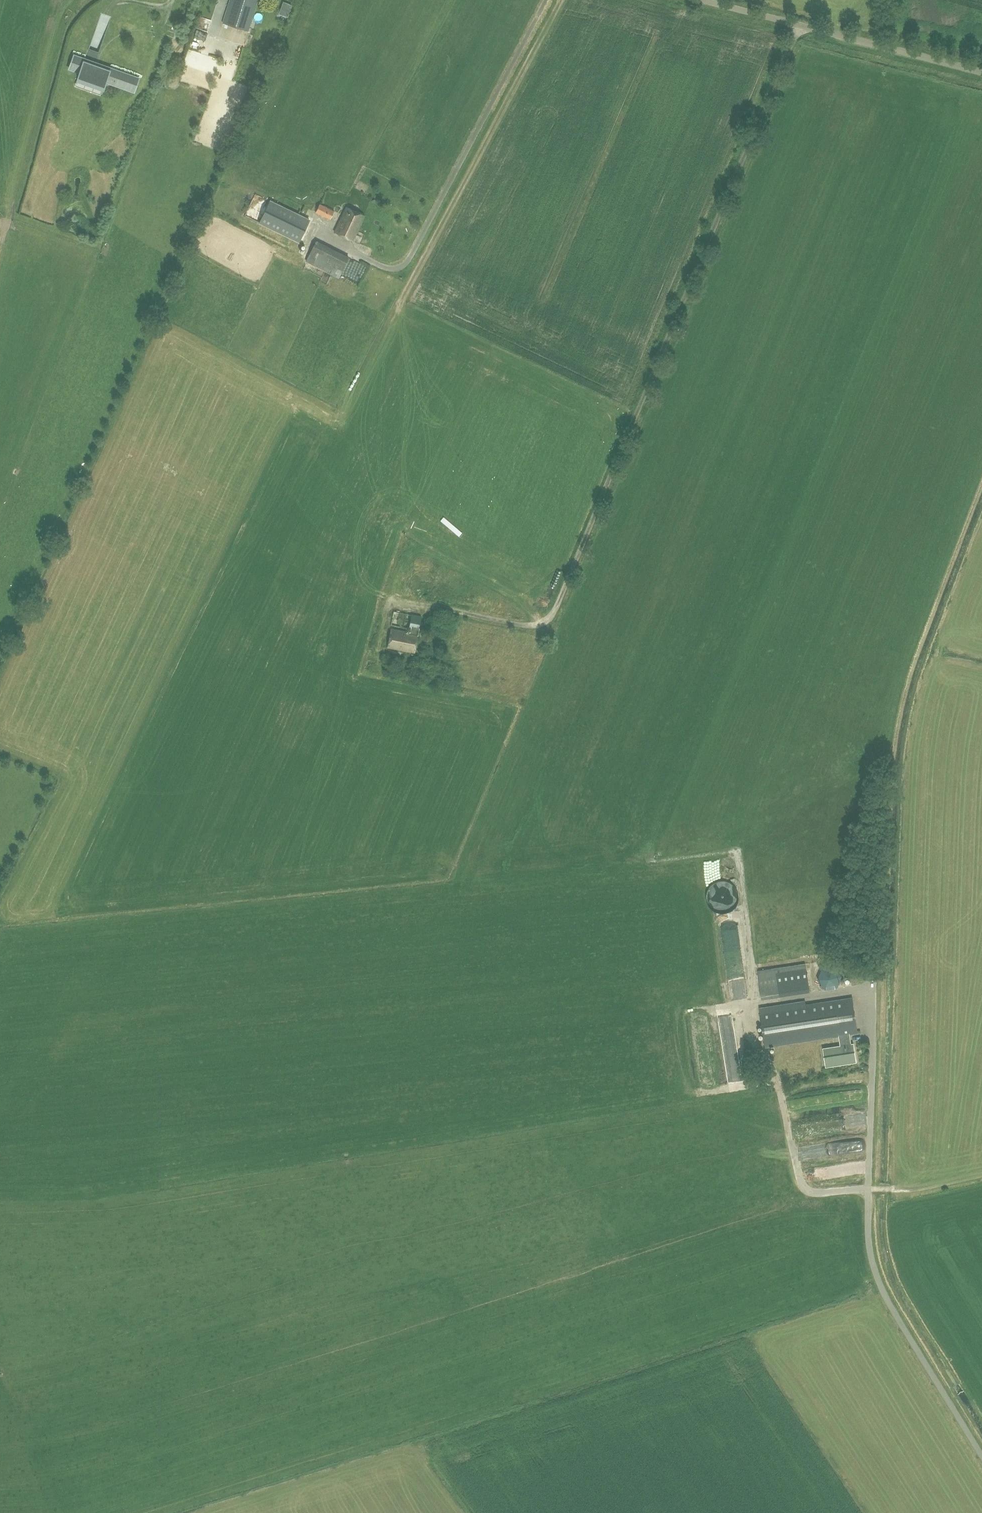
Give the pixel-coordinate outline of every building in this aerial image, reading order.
[(257,0),(230,0),(223,23),(248,31),(257,0)] [(104,13),(92,47),(101,50),(113,16),(104,13)] [(133,92),(139,77),(74,54),(69,69),(79,73),(78,78),(104,87),(106,82),(133,92)] [(310,219),(270,200),(259,221),(300,240),(310,219)] [(330,219),(334,211),(320,204),(315,213),(330,219)] [(352,242),(365,216),(347,208),(334,233),(352,242)] [(342,270),(349,257),(316,241),(306,261),(326,271),(330,263),(342,270)] [(415,652),(421,616),(408,614),(393,611),(391,625),(406,628),(405,632),(391,629),(387,647),(415,652)] [(726,881),(723,881),(721,881),(719,881),(718,881),(716,882),(714,883),(712,884),(711,885),(709,887),(708,890),(707,892),(707,894),(706,897),(707,899),(707,901),(708,904),(710,907),(711,908),(714,910),(715,911),(717,912),(719,913),(720,913),(722,913),(724,913),(727,913),(729,912),(731,911),(732,910),(734,909),(735,908),(736,906),(737,904),(738,903),(739,900),(739,898),(739,896),(739,893),(738,892),(737,890),(736,887),(735,886),(733,884),(730,882),(728,881),(726,881)] [(729,930),(731,966),(742,965),(740,929),(729,930)] [(830,961),(823,966),(826,969),(819,974),(828,988),(842,978),(830,961)] [(763,998),(809,991),(805,963),(759,970),(763,998)] [(858,1033),(853,998),(806,1005),(806,1001),(760,1008),(766,1047),(839,1036),(841,1046),(823,1048),(826,1066),(856,1062),(854,1044),(849,1044),(847,1034),(858,1033)] [(828,1180),(838,1177),(834,1164),(824,1166),(828,1180)]
